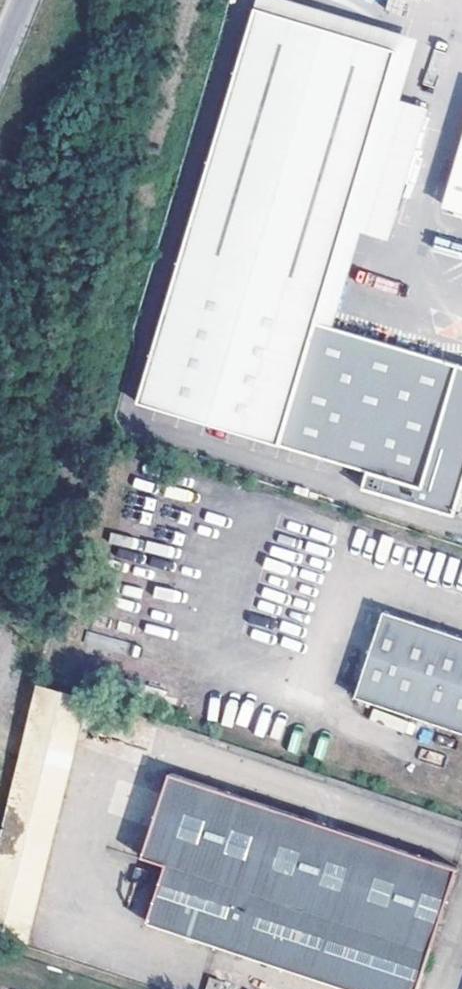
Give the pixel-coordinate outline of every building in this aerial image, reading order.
[(102,433),(461,541),(461,0),(225,0),(102,433)] [(387,610),(358,695),(461,730),(461,635),(387,610)] [(39,687),(0,847),(0,933),(28,940),(86,698),(39,687)] [(171,774),(144,857),(167,865),(150,922),(353,988),(419,988),(458,869),(171,774)]
